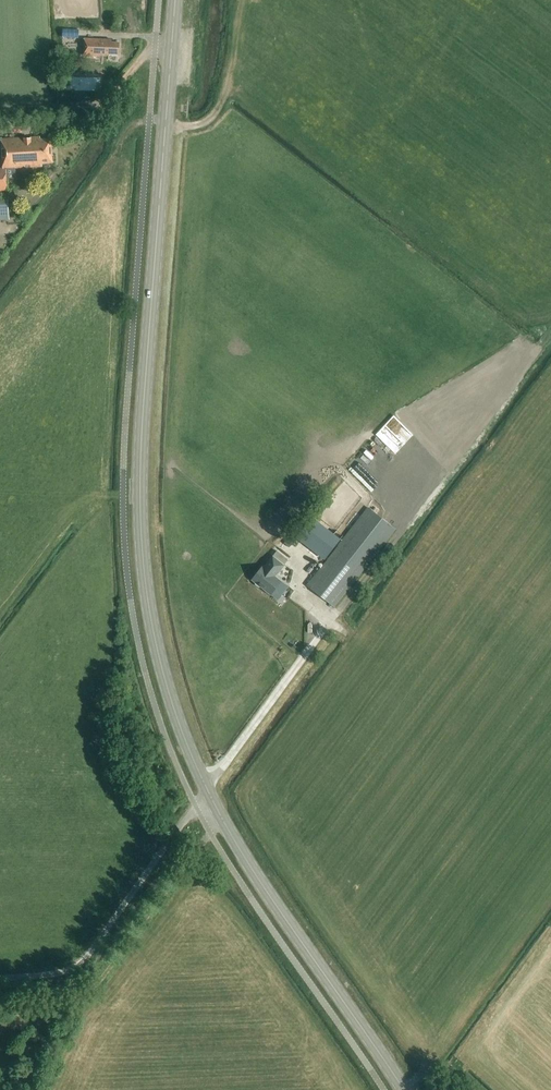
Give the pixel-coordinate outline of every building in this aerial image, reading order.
[(62,30),(61,39),(78,39),(78,30),(62,30)] [(100,39),(100,40),(84,39),(83,56),(100,57),(100,54),(119,55),(119,43),(111,43),(111,40),(101,40),(100,39)] [(42,167),(42,164),(53,164),(51,139),(40,140),(40,137),(1,139),(3,169),(0,169),(0,192),(7,192),(6,169),(42,167)] [(15,218),(14,197),(0,197),(0,218),(15,218)] [(497,370),(488,378),(499,391),(508,384),(497,370)] [(368,508),(307,586),(334,607),(395,529),(368,508)] [(296,539),(324,562),(341,541),(312,518),(296,539)] [(281,582),(274,576),(276,573),(277,574),(288,560),(277,551),(263,568),(262,567),(252,581),(255,583),(255,585),(259,588),(260,588),(271,596),(281,582)]
